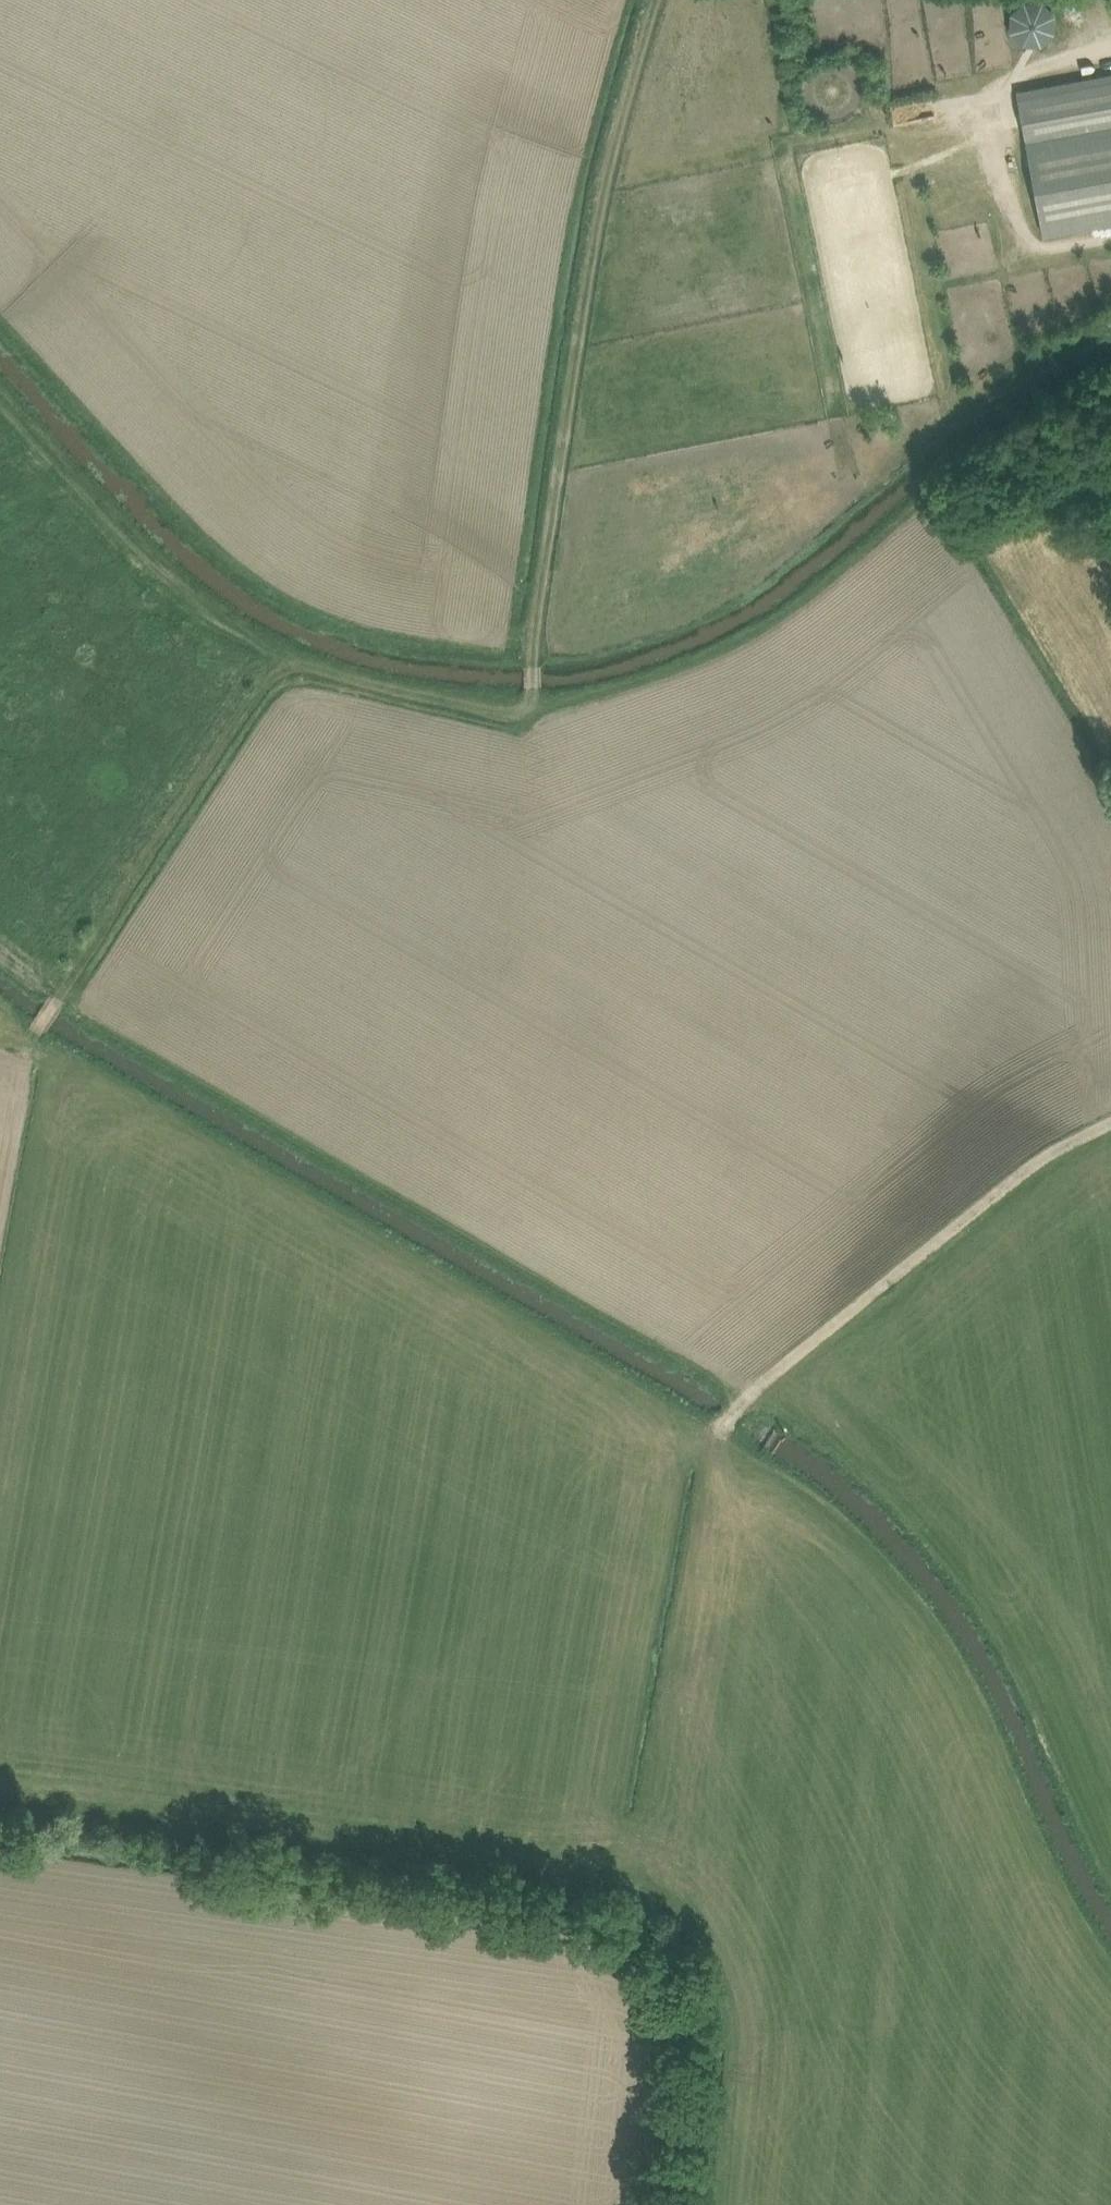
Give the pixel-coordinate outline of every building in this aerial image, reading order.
[(1011,3),(1011,42),(1053,42),(1053,2),(1011,3)] [(1045,236),(1110,223),(1110,81),(1019,99),(1045,236)]
